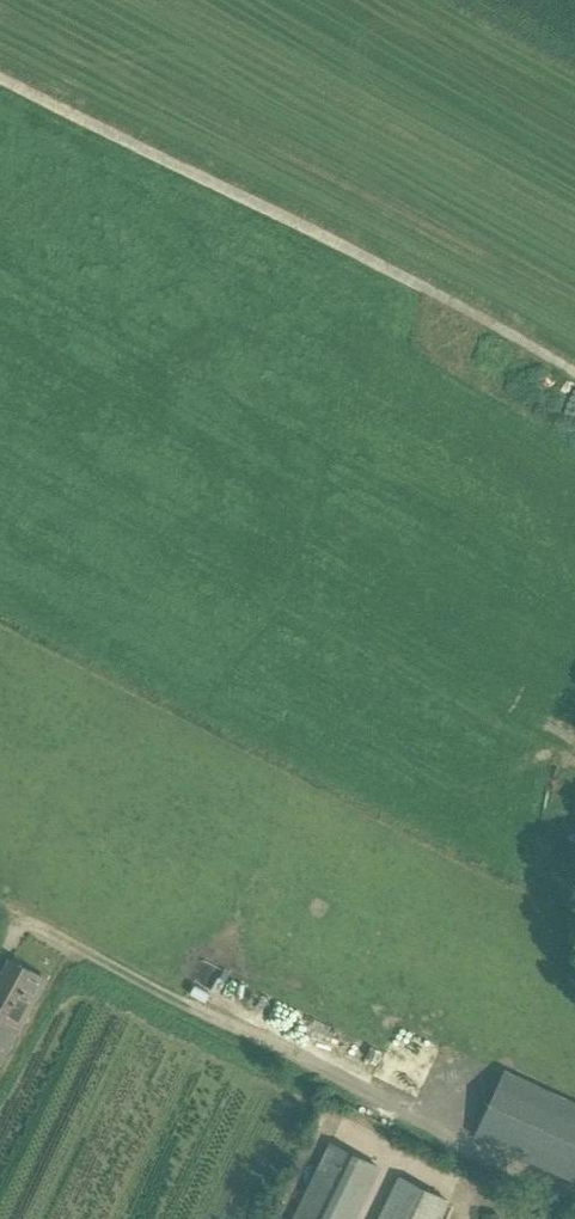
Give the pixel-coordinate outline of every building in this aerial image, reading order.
[(3,1064),(46,980),(8,960),(6,966),(0,963),(0,1062),(3,1064)] [(475,1136),(574,1182),(574,1103),(505,1071),(475,1136)] [(295,1218),(357,1218),(381,1170),(331,1146),(295,1218)] [(380,1218),(442,1218),(449,1204),(400,1179),(380,1218)]
